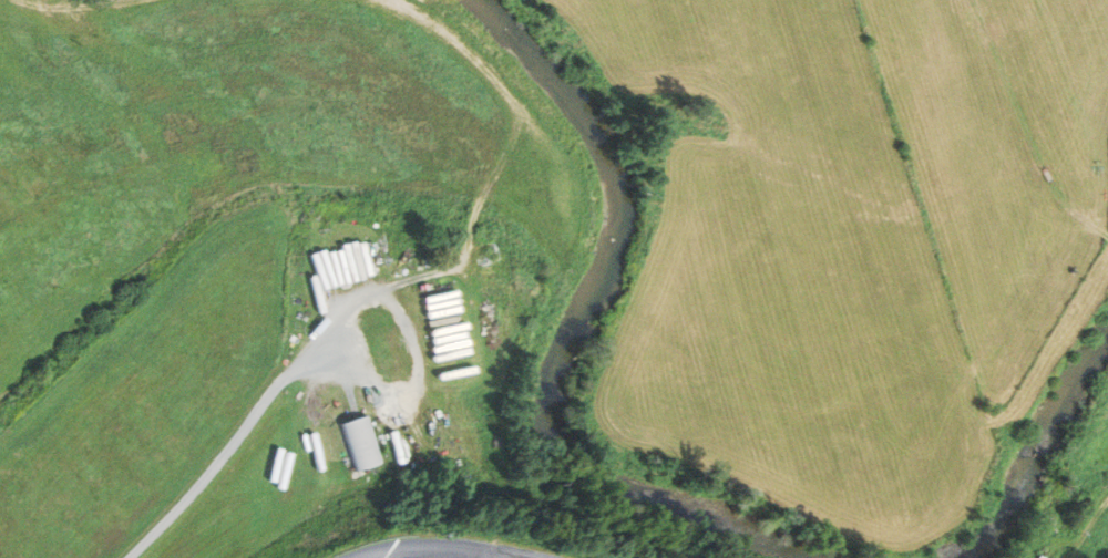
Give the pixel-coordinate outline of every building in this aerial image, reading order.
[(341,424),(355,471),(380,463),(366,416),(341,424)]
